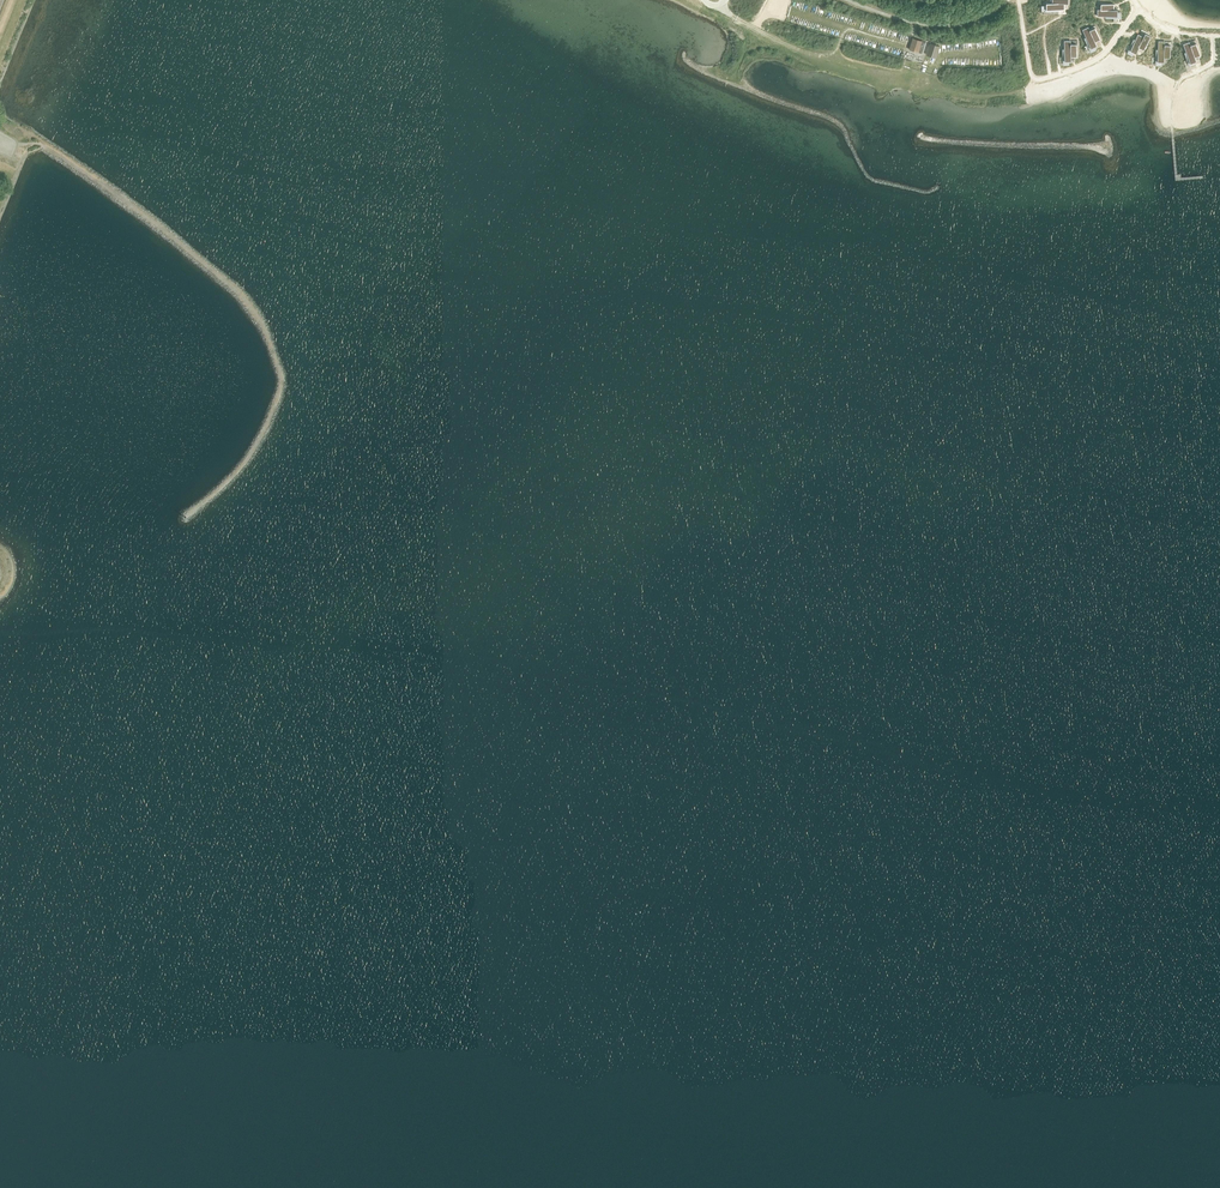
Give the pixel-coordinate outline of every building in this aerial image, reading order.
[(1088,27),(1082,29),(1090,46),(1093,44),(1094,46),(1097,45),(1095,42),(1090,30),(1088,27)] [(1095,27),(1090,30),(1095,42),(1100,39),(1095,27)] [(1143,37),(1138,50),(1143,52),(1151,36),(1145,33),(1143,37)] [(1138,34),(1131,48),(1135,50),(1134,52),(1136,53),(1138,50),(1143,37),(1138,34)] [(913,38),(909,49),(918,52),(922,53),(926,42),(922,41),(913,38)] [(1189,42),(1183,44),(1189,61),(1193,59),(1194,62),(1196,61),(1195,58),(1191,45),(1189,42)] [(940,46),(930,43),(926,54),(936,57),(940,46)] [(1196,43),(1191,45),(1195,58),(1200,56),(1196,43)]
